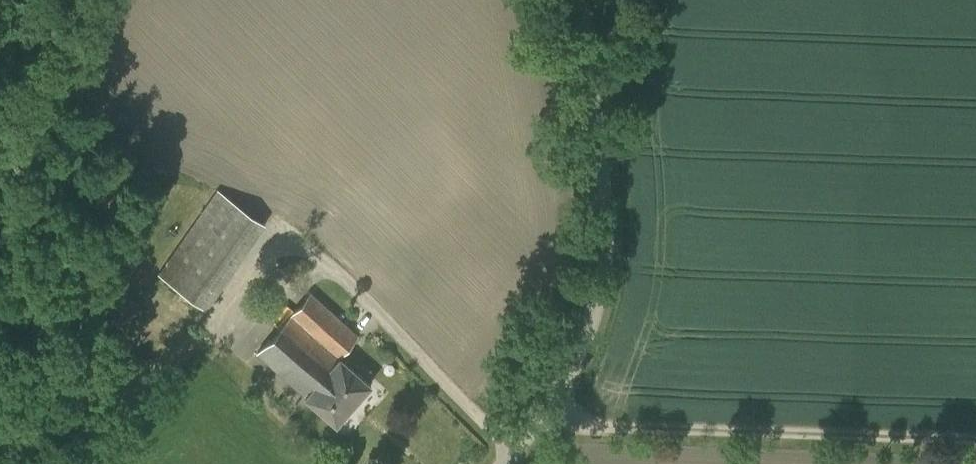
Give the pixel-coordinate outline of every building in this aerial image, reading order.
[(157,274),(205,308),(265,222),(217,188),(157,274)] [(258,351),(280,371),(295,355),(319,377),(323,373),(354,401),(370,383),(338,355),(357,334),(311,292),(258,351)] [(121,294),(106,317),(122,328),(138,305),(121,294)] [(295,355),(280,371),(305,394),(304,394),(335,422),(354,401),(323,373),(319,377),(295,355)]
